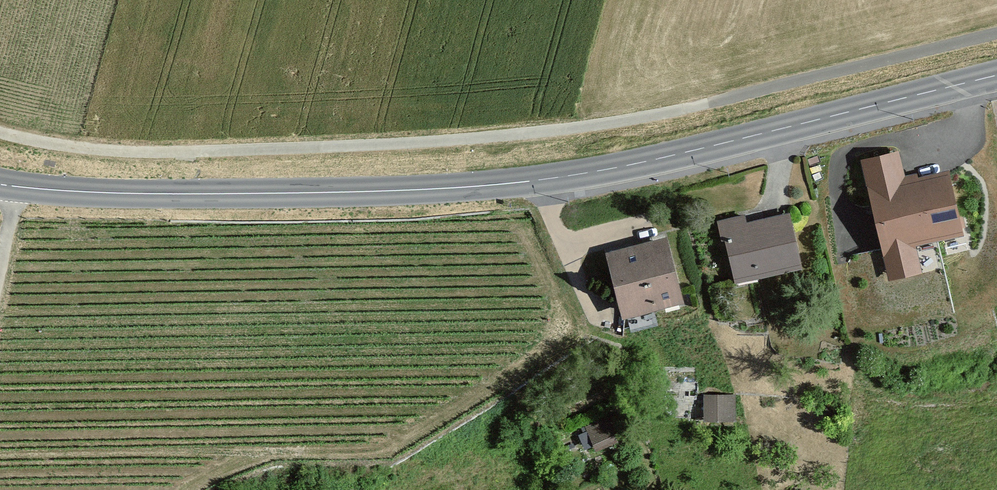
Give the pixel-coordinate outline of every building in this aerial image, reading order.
[(947,171),(868,187),(881,250),(960,234),(947,171)] [(742,216),(717,222),(721,239),(725,238),(735,281),(800,266),(788,214),(744,224),(742,216)] [(664,238),(607,253),(623,316),(681,301),(664,238)] [(705,419),(734,419),(733,396),(704,397),(705,419)] [(606,417),(585,427),(596,450),(618,440),(606,417)]
